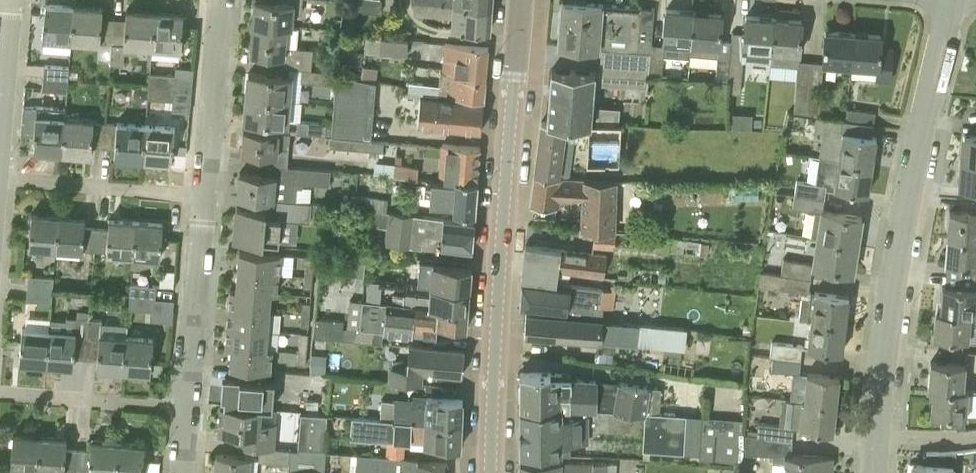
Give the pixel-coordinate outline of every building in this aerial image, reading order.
[(292,27),(293,12),(301,12),(302,0),(266,0),(263,0),(254,0),(252,24),(292,27)] [(380,13),(381,0),(354,0),(353,10),(380,13)] [(450,27),(489,30),(490,6),(422,0),(412,0),(413,11),(413,14),(450,17),(450,27)] [(602,48),(637,51),(649,51),(650,44),(652,8),(561,1),(557,44),(602,48)] [(41,38),(70,40),(73,5),(45,3),(43,18),(42,18),(41,38)] [(96,62),(109,63),(113,17),(102,16),(102,7),(73,5),(70,40),(98,42),(96,62)] [(136,45),(151,46),(154,11),(126,9),(125,18),(113,17),(109,63),(123,64),(124,52),(136,53),(136,45)] [(662,42),(662,45),(650,44),(649,51),(648,75),(661,76),(662,54),(689,56),(689,53),(690,45),(693,11),(665,9),(662,42)] [(154,11),(151,46),(180,48),(182,29),(183,13),(154,11)] [(715,78),(727,80),(731,40),(719,39),(721,14),(693,11),(690,45),(689,53),(717,55),(715,78)] [(742,60),(769,62),(773,18),(745,16),(744,33),(731,32),(731,40),(727,80),(730,80),(731,92),(740,93),(741,86),(746,86),(747,72),(741,71),(742,60)] [(792,112),(805,114),(808,81),(810,55),(799,54),(802,20),(773,18),(769,62),(796,64),(795,82),(792,112)] [(282,67),(289,67),(303,68),(310,69),(312,48),(297,47),(299,28),(292,27),(252,24),(249,51),(283,55),(282,67)] [(824,31),(822,56),(822,64),(850,66),(853,33),(824,31)] [(850,77),(874,79),(889,80),(892,48),(880,47),(881,35),(853,33),(850,66),(851,66),(850,77)] [(365,52),(406,56),(408,38),(380,36),(367,35),(365,52)] [(450,75),(484,79),(487,47),(443,43),(441,66),(447,68),(446,72),(450,72),(450,75)] [(602,48),(600,72),(647,76),(648,75),(649,51),(637,51),(602,48)] [(42,77),(68,79),(69,66),(43,64),(42,77)] [(376,80),(378,67),(364,64),(361,78),(376,80)] [(408,92),(419,93),(482,100),(484,79),(450,75),(450,72),(446,72),(447,68),(441,66),(440,71),(440,70),(439,85),(408,82),(408,92)] [(303,68),(302,81),(335,84),(336,73),(331,73),(329,73),(330,71),(310,69),(303,68)] [(545,123),(590,123),(594,72),(551,69),(547,121),(545,121),(545,123)] [(246,96),(290,100),(293,76),(248,72),(246,96)] [(148,85),(173,87),(174,75),(149,73),(148,85)] [(330,136),(368,140),(372,82),(337,75),(332,123),(330,136)] [(41,89),(67,92),(68,79),(42,77),(41,89)] [(821,82),(808,81),(805,114),(815,116),(818,116),(821,82)] [(147,98),(172,100),(173,87),(148,85),(147,98)] [(243,120),(288,124),(290,100),(246,96),(243,120)] [(417,124),(480,130),(483,103),(419,98),(417,124)] [(32,150),(61,152),(64,116),(65,108),(36,106),(33,134),(34,134),(32,150)] [(873,124),(875,112),(847,108),(845,120),(865,124),(873,125),(873,124)] [(90,146),(102,147),(105,122),(93,121),(93,119),(64,116),(61,152),(90,155),(90,146)] [(863,135),(865,124),(845,120),(818,116),(815,116),(813,130),(822,132),(818,156),(871,165),(876,137),(863,135)] [(325,135),(330,136),(332,123),(297,120),(295,133),(325,135)] [(533,174),(568,177),(572,146),(573,144),(586,144),(585,164),(620,165),(622,124),(590,123),(545,123),(545,121),(541,120),(533,174)] [(113,157),(142,159),(145,124),(116,122),(116,123),(105,122),(102,147),(114,147),(113,157)] [(145,124),(142,159),(171,162),(172,146),(173,146),(175,127),(145,124)] [(241,150),(262,152),(287,154),(289,132),(279,132),(243,128),(241,150)] [(975,162),(975,135),(963,134),(961,160),(975,162)] [(368,140),(330,136),(329,145),(384,150),(385,141),(368,140)] [(456,179),(476,181),(479,146),(441,143),(438,181),(455,183),(456,179)] [(794,194),(823,198),(825,188),(833,190),(834,188),(867,193),(871,165),(818,156),(814,183),(796,180),(794,194)] [(959,186),(975,188),(975,162),(961,160),(959,186)] [(274,199),(301,201),(303,182),(330,184),(331,169),(298,166),(287,165),(270,164),(270,174),(239,172),(237,196),(249,197),(274,199)] [(394,176),(417,178),(418,166),(394,165),(394,176)] [(615,232),(614,244),(650,248),(649,258),(706,264),(709,239),(615,228),(616,180),(582,178),(582,177),(568,177),(533,174),(529,203),(557,206),(557,205),(559,205),(559,199),(580,199),(579,229),(594,230),(615,232)] [(452,211),(474,213),(476,181),(456,179),(455,183),(438,181),(430,181),(429,204),(453,206),(452,211)] [(355,195),(344,194),(343,205),(354,207),(355,195)] [(355,195),(354,207),(386,211),(387,199),(355,194),(355,195)] [(814,238),(855,244),(860,216),(821,210),(823,198),(794,194),(791,207),(819,211),(814,238)] [(274,199),(249,197),(248,209),(236,208),(234,239),(278,242),(280,219),(309,221),(310,212),(311,202),(301,201),(274,199)] [(311,202),(310,212),(326,213),(326,203),(311,202)] [(440,245),(470,248),(471,248),(473,221),(442,217),(442,218),(412,214),(386,211),(354,207),(343,205),(326,203),(326,213),(356,217),(356,223),(385,226),(383,244),(421,248),(422,241),(426,241),(427,235),(441,236),(440,245)] [(946,237),(975,239),(975,212),(948,210),(946,237)] [(28,246),(56,248),(59,215),(31,212),(28,246)] [(82,249),(94,250),(96,227),(84,226),(85,217),(59,215),(56,248),(82,250),(82,249)] [(105,252),(133,254),(136,221),(108,219),(107,228),(96,227),(94,250),(106,251),(105,252)] [(136,221),(133,254),(159,256),(162,223),(136,221)] [(615,232),(594,230),(592,244),(613,247),(614,244),(615,232)] [(944,263),(973,266),(972,276),(975,276),(975,239),(946,237),(944,263)] [(814,238),(810,263),(810,265),(811,265),(851,272),(855,244),(814,238)] [(564,283),(566,270),(557,269),(560,249),(524,244),(521,277),(564,283)] [(557,269),(566,270),(603,276),(606,255),(560,249),(557,269)] [(237,270),(278,273),(278,271),(288,272),(289,255),(280,254),(280,253),(239,250),(237,270)] [(811,265),(810,265),(810,263),(782,258),(780,273),(809,278),(811,265)] [(428,286),(468,290),(470,266),(419,262),(417,285),(428,286)] [(304,275),(312,276),(313,264),(305,263),(304,275)] [(236,288),(271,293),(277,293),(278,273),(237,270),(236,288)] [(809,278),(780,273),(760,270),(757,284),(807,292),(809,278)] [(27,287),(52,289),(53,277),(28,274),(27,287)] [(303,287),(311,288),(312,276),(304,275),(303,287)] [(970,314),(975,315),(975,298),(975,276),(972,276),(971,288),(941,286),(939,311),(955,312),(955,313),(970,314)] [(585,316),(601,319),(604,289),(564,283),(521,277),(519,308),(586,311),(585,316)] [(382,297),(382,278),(369,279),(369,298),(382,297)] [(129,296),(154,298),(155,285),(130,283),(129,296)] [(391,302),(427,306),(467,310),(468,290),(428,286),(428,295),(404,293),(404,294),(391,293),(391,302)] [(25,300),(51,302),(52,289),(27,287),(25,300)] [(228,308),(269,311),(271,293),(236,288),(230,288),(228,308)] [(809,319),(845,323),(848,296),(813,291),(809,319)] [(128,308),(153,310),(154,298),(129,296),(128,308)] [(417,334),(424,334),(427,306),(391,302),(376,301),(351,297),(348,328),(386,331),(417,334)] [(436,326),(465,328),(467,310),(427,306),(424,334),(435,335),(436,326)] [(227,326),(268,330),(269,311),(228,308),(227,326)] [(73,356),(85,357),(90,318),(90,312),(76,310),(75,323),(65,322),(64,332),(48,330),(46,364),(72,366),(73,356)] [(933,337),(968,340),(970,314),(955,313),(955,312),(939,311),(935,311),(933,337)] [(300,325),(308,326),(309,314),(301,313),(300,325)] [(524,334),(601,342),(601,341),(682,349),(684,327),(638,322),(638,323),(603,320),(603,319),(601,319),(585,316),(525,313),(524,334)] [(96,368),(122,370),(126,337),(127,325),(101,323),(101,319),(90,318),(85,357),(97,358),(96,368)] [(343,338),(343,328),(344,320),(316,318),(314,336),(343,338)] [(809,319),(806,347),(841,351),(845,323),(809,319)] [(231,347),(266,349),(268,330),(227,326),(225,347),(231,347)] [(19,361),(46,364),(48,330),(21,328),(19,361)] [(343,328),(343,338),(385,342),(386,331),(348,328),(343,328)] [(126,337),(122,370),(150,372),(152,339),(126,337)] [(297,352),(305,352),(306,340),(298,340),(297,352)] [(772,357),(800,360),(801,345),(771,341),(769,356),(772,357)] [(421,370),(462,373),(464,349),(408,344),(406,367),(388,366),(387,381),(420,384),(421,370)] [(229,366),(270,370),(272,349),(266,349),(231,347),(229,366)] [(297,364),(304,364),(305,352),(297,352),(297,364)] [(838,376),(806,372),(806,373),(798,372),(800,360),(772,357),(770,370),(791,372),(788,399),(790,399),(800,400),(835,404),(838,376)] [(932,387),(963,389),(965,364),(930,361),(928,387),(932,387)] [(520,407),(586,410),(622,411),(645,412),(643,432),(642,450),(683,452),(700,453),(700,459),(741,462),(743,418),(686,415),(657,413),(659,387),(649,386),(617,381),(571,378),(571,373),(559,372),(520,371),(520,407)] [(222,405),(260,408),(271,409),(274,381),(225,377),(222,383),(220,399),(222,405)] [(964,425),(964,415),(966,389),(963,389),(932,387),(930,413),(940,414),(940,425),(964,425)] [(381,418),(461,423),(462,399),(412,395),(411,400),(394,399),(394,400),(380,399),(380,408),(381,418)] [(792,427),(797,428),(832,432),(835,404),(800,400),(790,399),(788,418),(778,417),(777,424),(757,422),(756,436),(790,439),(792,427)] [(258,446),(273,448),(275,423),(259,421),(260,408),(222,405),(220,404),(218,432),(243,434),(242,446),(258,446)] [(519,451),(560,452),(560,455),(568,455),(568,443),(588,443),(588,421),(591,421),(591,416),(586,415),(586,410),(520,407),(519,451)] [(298,447),(325,448),(326,415),(300,414),(298,447)] [(422,445),(459,447),(460,447),(461,423),(381,418),(351,416),(350,438),(423,441),(422,445)] [(10,467),(37,469),(39,436),(12,434),(10,467)] [(64,471),(76,472),(78,448),(65,447),(66,438),(39,436),(37,469),(64,471)] [(818,469),(831,469),(831,455),(790,454),(790,439),(756,436),(755,454),(772,454),(771,463),(783,463),(782,472),(818,472),(818,469)] [(117,442),(90,440),(89,449),(78,448),(76,472),(87,472),(115,472),(117,442)] [(115,472),(142,472),(144,444),(117,442),(115,472)] [(258,446),(257,460),(290,463),(290,449),(273,448),(258,446)] [(290,463),(289,468),(327,471),(328,449),(325,449),(325,448),(298,447),(298,450),(290,449),(290,463)] [(952,465),(937,463),(938,452),(926,451),(924,464),(912,463),(911,472),(952,472),(952,465)] [(250,456),(216,453),(214,472),(249,472),(250,456)] [(446,460),(416,460),(416,456),(403,457),(403,472),(446,472),(446,460)] [(605,462),(591,462),(519,458),(520,472),(605,472),(605,462)]
